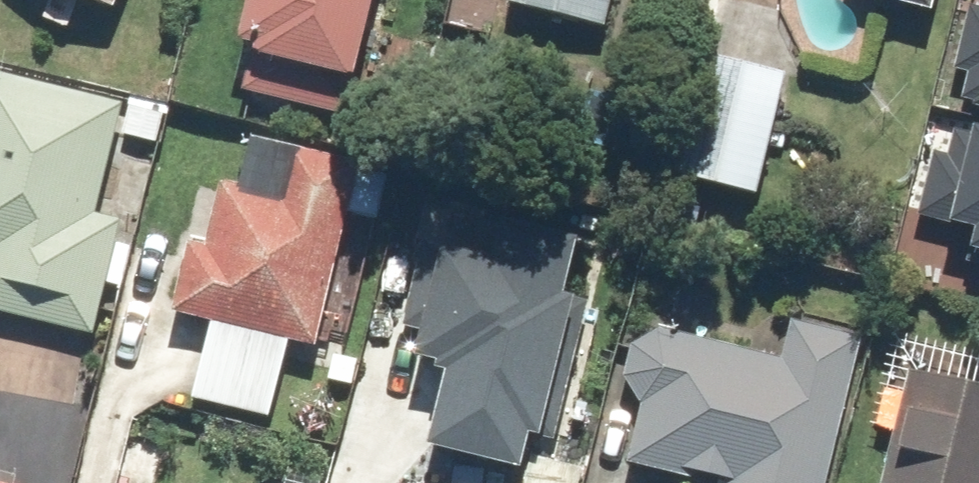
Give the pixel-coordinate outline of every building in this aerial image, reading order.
[(101,22),(111,0),(51,0),(101,22)] [(218,64),(340,93),(362,0),(233,0),(218,64)] [(499,7),(598,31),(606,0),(501,0),(499,7)] [(926,0),(844,0),(921,20),(926,0)] [(962,72),(978,76),(978,3),(962,72)] [(777,78),(695,59),(666,185),(748,204),(777,78)] [(84,343),(113,226),(85,219),(111,113),(0,86),(0,323),(84,343)] [(933,104),(907,223),(978,239),(978,114),(933,104)] [(202,330),(188,410),(266,424),(280,343),(307,348),(339,168),(285,158),(275,214),(230,207),(232,195),(190,187),(166,323),(202,330)] [(433,227),(394,379),(425,387),(405,463),(482,482),(500,482),(508,449),(542,458),(580,311),(554,304),(565,261),(433,227)] [(633,408),(619,470),(678,482),(822,482),(855,336),(783,320),(773,364),(629,331),(613,403),(633,408)] [(906,378),(882,482),(978,482),(978,395),(906,378)]
